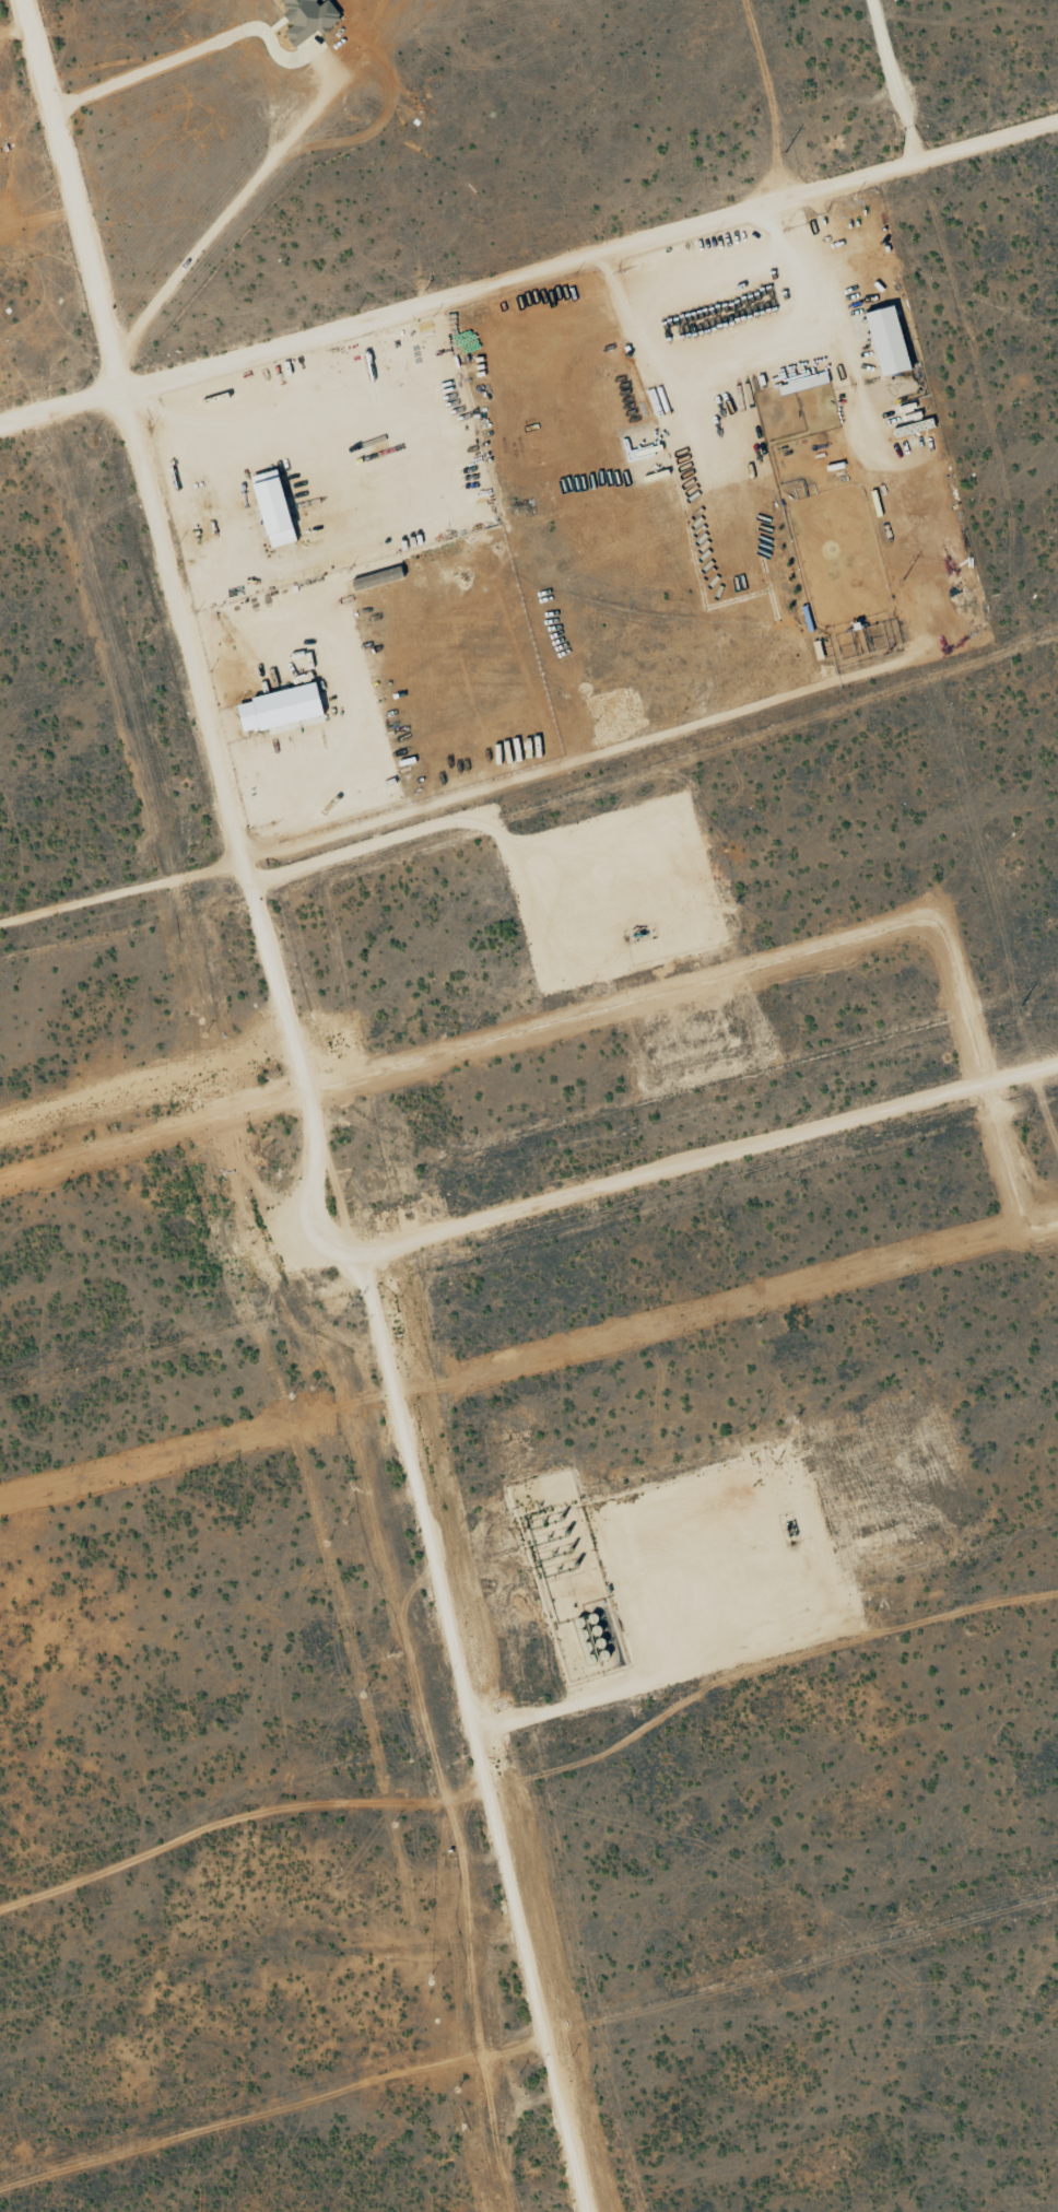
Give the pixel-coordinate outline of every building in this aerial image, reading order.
[(315,31),(317,35),(339,19),(325,0),(317,7),(312,0),(279,0),(288,12),(282,17),(289,27),(281,33),(292,48),(315,31)] [(860,314),(876,378),(906,371),(899,345),(903,344),(893,306),(860,314)] [(265,550),(292,543),(282,505),(285,505),(276,471),(247,478),(265,550)] [(232,702),(239,734),(319,717),(313,685),(232,702)]
